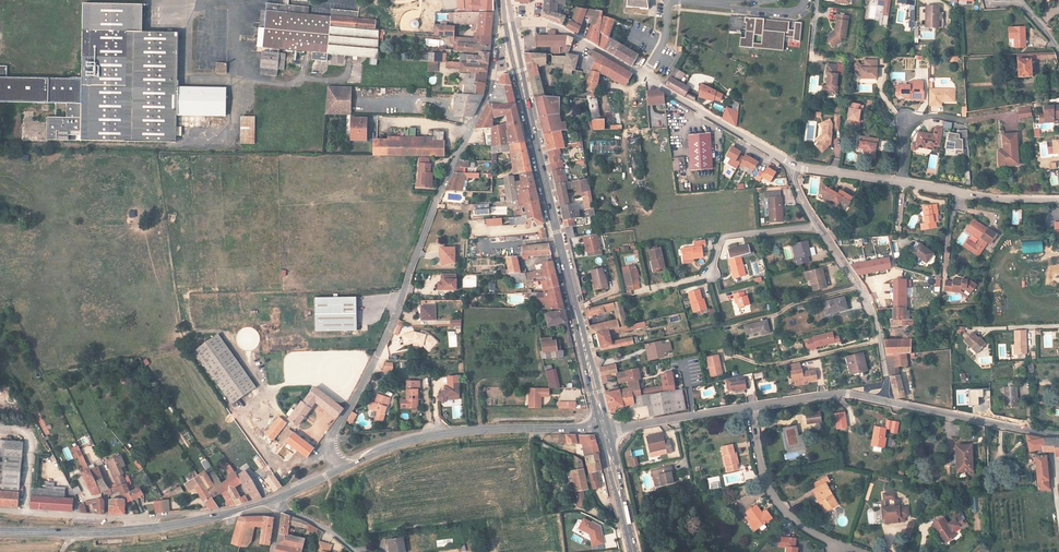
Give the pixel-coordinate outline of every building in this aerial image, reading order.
[(349,57),(349,62),(374,63),(376,35),(370,35),(370,26),(356,25),(358,13),(343,11),(342,19),(320,16),(321,10),(290,6),(291,0),(286,0),(285,5),(268,3),(263,48),(315,54),(315,62),(328,63),(329,55),(349,57)] [(540,2),(542,6),(541,14),(555,15),(556,6),(563,8),(562,0),(540,0),(540,2)] [(624,10),(647,12),(648,0),(625,0),(624,10)] [(885,2),(885,9),(890,9),(891,0),(870,0),(885,2)] [(466,18),(491,20),(491,18),(491,17),(491,4),(468,3),(467,3),(466,14),(455,15),(454,18),(466,18)] [(10,66),(0,66),(0,102),(85,104),(84,118),(49,118),(49,141),(179,143),(179,116),(229,117),(229,89),(180,88),(181,34),(143,33),(144,5),(87,4),(85,78),(10,77),(10,66)] [(926,7),(926,28),(944,27),(943,12),(938,13),(938,7),(926,7)] [(581,19),(584,10),(573,9),(571,21),(570,23),(568,24),(565,30),(576,37),(581,19)] [(592,20),(595,12),(584,10),(581,19),(592,20)] [(601,13),(595,12),(592,20),(584,41),(596,48),(598,35),(600,20),(601,13)] [(564,18),(555,15),(541,14),(540,20),(551,23),(561,27),(563,20),(564,18)] [(836,33),(830,39),(832,41),(829,43),(834,50),(842,43),(841,42),(842,40),(847,41),(849,18),(837,17),(836,23),(837,23),(836,33)] [(454,18),(451,18),(451,25),(451,28),(475,28),(474,38),(488,39),(489,35),(491,23),(491,20),(466,18),(454,18)] [(789,31),(790,22),(772,21),(747,19),(745,39),(740,38),(740,48),(754,50),(754,45),(755,36),(762,37),(762,45),(784,47),(784,37),(785,38),(794,38),(794,42),(802,42),(803,23),(796,23),(795,31),(789,31)] [(563,20),(561,27),(563,29),(565,30),(568,24),(570,23),(563,20)] [(600,20),(598,35),(608,38),(612,25),(600,20)] [(1014,36),(1014,45),(1024,45),(1024,24),(1008,24),(1008,36),(1014,36)] [(451,40),(452,40),(452,31),(443,31),(437,31),(433,31),(433,38),(447,40),(451,40)] [(533,50),(542,51),(547,52),(547,57),(557,58),(558,52),(562,52),(565,50),(568,52),(572,44),(568,41),(568,39),(554,38),(554,33),(546,33),(545,40),(533,40),(533,50)] [(784,52),(785,38),(784,37),(784,47),(762,45),(754,45),(754,50),(784,52)] [(472,43),(471,48),(487,49),(488,43),(488,39),(474,38),(473,43),(472,43)] [(486,53),(487,49),(471,48),(457,47),(451,47),(452,42),(452,40),(451,40),(450,49),(450,54),(486,56),(486,53)] [(614,55),(617,44),(613,43),(607,52),(614,55)] [(617,44),(614,55),(618,57),(632,66),(633,65),(638,57),(620,46),(617,44)] [(281,70),(288,71),(290,54),(262,51),(259,75),(280,77),(281,70)] [(1033,57),(1056,56),(1054,51),(1018,52),(1019,74),(1033,73),(1033,57)] [(580,70),(591,75),(592,75),(602,60),(589,53),(582,67),(580,70)] [(411,64),(424,64),(434,65),(442,65),(484,67),(485,61),(485,59),(427,56),(413,56),(411,64)] [(565,57),(563,62),(564,68),(565,73),(570,74),(573,75),(575,65),(576,59),(565,57)] [(546,61),(523,58),(525,67),(527,75),(530,87),(534,104),(543,104),(535,68),(546,67),(546,61)] [(904,58),(904,69),(915,69),(915,58),(904,58)] [(612,79),(627,88),(633,77),(611,64),(602,60),(592,75),(591,75),(585,93),(589,93),(595,94),(600,78),(602,76),(610,82),(612,79)] [(853,68),(858,72),(862,72),(862,78),(862,80),(878,80),(878,61),(865,62),(865,67),(862,67),(858,63),(853,68)] [(229,63),(219,64),(219,75),(229,75),(229,63)] [(434,65),(424,64),(424,76),(433,76),(434,65)] [(484,67),(442,65),(442,72),(457,72),(457,76),(471,77),(471,75),(482,76),(483,72),(484,67)] [(830,88),(827,88),(826,93),(828,95),(839,97),(840,89),(839,89),(840,77),(839,77),(840,67),(830,66),(829,74),(831,75),(830,88)] [(666,78),(675,83),(680,73),(672,68),(668,75),(666,78)] [(683,74),(680,73),(675,83),(678,84),(683,74)] [(462,89),(461,99),(471,99),(472,85),(480,86),(481,81),(482,76),(471,75),(471,77),(471,81),(469,81),(469,82),(461,82),(460,89),(462,89)] [(496,85),(493,90),(507,91),(505,83),(504,77),(500,76),(496,85)] [(675,83),(666,78),(663,85),(668,88),(682,97),(686,90),(678,84),(675,83)] [(912,101),(913,102),(926,102),(926,92),(924,92),(924,83),(913,84),(912,85),(912,86),(908,86),(908,89),(899,88),(898,98),(903,98),(906,101),(912,101)] [(472,85),(471,99),(478,99),(479,93),(480,86),(472,85)] [(351,118),(351,87),(327,87),(327,117),(351,118)] [(721,106),(722,97),(703,88),(702,94),(701,101),(721,106)] [(507,91),(493,90),(488,99),(484,108),(511,109),(509,101),(507,91)] [(957,103),(957,91),(931,90),(932,107),(938,107),(938,103),(945,103),(957,103)] [(648,96),(650,110),(669,108),(668,99),(653,91),(654,95),(648,96)] [(451,122),(467,122),(473,110),(478,99),(471,99),(461,99),(452,98),(451,122)] [(543,104),(534,104),(538,119),(543,139),(562,136),(573,134),(573,131),(565,130),(564,127),(559,128),(559,103),(543,104)] [(862,129),(863,120),(864,113),(866,114),(867,108),(853,106),(851,123),(854,123),(853,128),(862,129)] [(1045,108),(1046,116),(1047,124),(1056,123),(1055,120),(1058,119),(1058,107),(1045,108)] [(484,108),(478,119),(471,133),(487,133),(487,140),(487,148),(521,147),(515,124),(511,109),(484,108)] [(738,131),(739,118),(728,112),(725,123),(738,131)] [(1006,131),(1014,130),(1014,125),(1019,125),(1018,112),(996,113),(996,120),(1005,119),(1006,131)] [(826,142),(823,147),(819,152),(827,157),(834,147),(835,135),(834,135),(835,131),(842,132),(844,117),(837,116),(837,126),(834,126),(833,122),(825,126),(828,132),(825,132),(824,138),(826,139),(826,142)] [(257,117),(246,117),(244,145),(256,145),(257,117)] [(366,141),(366,120),(352,120),(352,140),(366,141)] [(591,122),(591,125),(593,132),(604,131),(603,124),(603,122),(591,122)] [(919,147),(928,148),(928,145),(934,145),(934,146),(944,147),(946,128),(937,127),(936,134),(921,132),(919,147)] [(962,134),(951,133),(949,149),(966,150),(966,147),(972,146),(970,130),(961,130),(962,134)] [(388,139),(444,140),(444,132),(434,131),(433,137),(388,136),(388,139)] [(565,154),(562,136),(543,139),(545,148),(547,158),(559,155),(565,154)] [(691,160),(692,173),(714,171),(712,136),(690,138),(691,160)] [(1003,137),(1004,153),(1005,160),(998,160),(999,168),(1018,167),(1016,136),(1003,137)] [(881,147),(882,141),(877,140),(863,138),(862,144),(866,145),(865,150),(867,150),(867,156),(872,157),(878,158),(880,147),(881,147)] [(388,139),(373,139),(373,155),(444,156),(444,140),(388,139)] [(617,152),(617,140),(590,140),(590,152),(617,152)] [(508,153),(511,178),(528,177),(524,160),(521,147),(487,148),(487,163),(487,172),(487,177),(494,177),(495,154),(508,153)] [(741,157),(742,155),(733,149),(728,159),(732,161),(730,166),(738,171),(741,167),(745,169),(746,168),(754,173),(760,165),(746,157),(745,160),(743,162),(739,160),(741,157)] [(559,155),(547,158),(550,170),(553,183),(555,189),(565,188),(566,189),(567,189),(566,181),(565,180),(564,180),(563,180),(562,174),(563,173),(561,165),(560,165),(559,160),(560,159),(559,155)] [(686,172),(685,159),(675,160),(676,174),(686,172)] [(454,172),(461,172),(462,167),(471,166),(472,161),(465,161),(464,166),(457,166),(454,172)] [(419,171),(418,187),(432,188),(432,180),(430,180),(432,165),(419,164),(418,171),(419,171)] [(768,170),(765,176),(761,174),(757,181),(760,183),(763,179),(772,184),(777,175),(768,170)] [(482,171),(461,172),(454,172),(449,182),(445,191),(463,190),(467,177),(482,177),(482,171)] [(528,177),(511,178),(511,180),(517,180),(517,184),(512,185),(512,189),(530,187),(529,181),(528,177)] [(511,180),(511,178),(500,178),(503,203),(505,203),(514,202),(512,189),(512,185),(511,180)] [(560,213),(562,217),(578,215),(577,207),(568,207),(566,200),(576,199),(577,202),(586,201),(589,214),(594,214),(589,186),(567,189),(566,189),(565,188),(555,189),(556,195),(559,205),(560,213)] [(515,209),(521,208),(520,194),(532,193),(531,190),(530,187),(512,189),(514,202),(515,209)] [(827,198),(826,201),(833,205),(834,202),(849,209),(855,198),(843,192),(840,196),(831,191),(831,190),(826,188),(822,196),(827,198)] [(520,194),(521,208),(535,206),(533,200),(532,193),(520,194)] [(781,194),(767,195),(767,200),(770,200),(771,225),(784,224),(783,200),(781,200),(781,194)] [(470,209),(469,209),(470,215),(484,214),(484,204),(470,205),(470,209)] [(932,223),(928,223),(924,224),(925,230),(940,228),(940,222),(942,222),(941,215),(942,214),(941,204),(928,206),(929,216),(931,216),(932,223)] [(507,206),(490,206),(490,214),(506,215),(507,206)] [(513,221),(512,220),(512,228),(521,227),(522,231),(540,227),(537,215),(535,206),(521,208),(515,209),(516,215),(512,215),(513,221)] [(579,222),(578,215),(562,217),(562,220),(563,224),(570,223),(579,222)] [(993,227),(992,228),(979,218),(971,227),(983,237),(979,243),(972,237),(968,242),(980,253),(991,240),(994,243),(1002,234),(993,227)] [(497,228),(497,222),(481,223),(482,230),(497,228)] [(574,239),(570,223),(563,224),(565,231),(567,240),(574,239)] [(588,254),(599,253),(596,236),(591,237),(582,238),(583,244),(586,243),(588,254)] [(535,239),(519,239),(519,244),(519,250),(537,248),(536,243),(535,239)] [(1042,240),(1022,241),(1022,253),(1042,252),(1042,240)] [(683,250),(684,261),(694,260),(704,258),(703,247),(708,247),(707,241),(695,242),(696,248),(683,250)] [(799,261),(796,262),(797,268),(807,265),(806,260),(810,258),(812,258),(809,243),(796,246),(799,261)] [(938,254),(924,243),(917,253),(931,264),(938,254)] [(453,263),(454,248),(439,248),(438,263),(453,263)] [(545,248),(537,248),(519,250),(514,251),(515,260),(520,260),(547,259),(545,248)] [(728,261),(731,274),(734,273),(736,281),(745,278),(741,259),(751,257),(748,248),(728,252),(730,261),(728,261)] [(663,275),(663,272),(669,271),(664,251),(653,253),(658,276),(663,275)] [(857,275),(891,268),(889,257),(851,265),(857,275)] [(510,276),(520,276),(520,260),(515,260),(509,260),(510,276)] [(751,262),(754,275),(760,274),(758,261),(751,262)] [(525,285),(536,284),(541,284),(541,281),(552,281),(548,263),(540,264),(540,272),(520,276),(525,285)] [(639,286),(637,279),(635,271),(634,267),(621,270),(627,294),(631,293),(639,290),(638,286),(639,286)] [(595,292),(604,291),(602,282),(604,282),(602,271),(590,273),(595,292)] [(826,290),(821,272),(805,276),(806,282),(812,281),(815,292),(826,290)] [(456,290),(456,280),(455,280),(456,274),(441,274),(441,280),(443,280),(443,283),(438,283),(438,288),(443,288),(443,290),(456,290)] [(525,285),(520,276),(510,276),(508,276),(508,285),(498,286),(499,296),(526,296),(525,285)] [(463,287),(476,287),(476,277),(463,277),(463,287)] [(948,292),(956,292),(955,291),(964,291),(964,289),(970,289),(975,292),(980,283),(973,279),(964,279),(964,280),(956,280),(955,283),(948,282),(948,292)] [(540,296),(542,297),(556,297),(554,287),(552,281),(541,281),(541,284),(536,284),(540,296)] [(909,281),(896,282),(896,312),(908,310),(911,306),(909,281)] [(972,297),(975,292),(970,289),(964,289),(964,291),(955,291),(956,292),(964,292),(972,297)] [(706,311),(704,302),(701,290),(690,294),(695,314),(706,311)] [(733,297),(734,302),(736,302),(737,303),(738,307),(739,311),(749,309),(747,299),(745,299),(744,294),(733,297)] [(558,303),(556,297),(542,297),(540,296),(526,296),(524,296),(524,300),(531,300),(531,306),(539,306),(539,311),(560,311),(558,303)] [(356,330),(356,298),(315,298),(315,331),(356,330)] [(845,299),(824,304),(826,315),(835,313),(836,314),(848,311),(845,299)] [(590,338),(594,337),(624,329),(618,305),(584,313),(586,320),(608,314),(611,326),(589,331),(590,338)] [(435,306),(421,306),(421,319),(434,320),(435,306)] [(896,312),(897,319),(913,318),(913,313),(909,313),(908,310),(896,312)] [(565,336),(560,311),(542,316),(547,329),(558,327),(564,351),(568,350),(565,336)] [(913,320),(913,318),(897,319),(897,322),(894,323),(894,326),(891,327),(891,330),(915,327),(917,326),(917,320),(913,320)] [(644,324),(624,329),(594,337),(598,356),(608,353),(624,349),(623,346),(610,349),(608,340),(645,330),(644,324)] [(766,324),(744,329),(746,337),(759,334),(760,338),(769,335),(766,324)] [(1015,331),(1016,345),(1018,345),(1018,354),(1027,354),(1026,331),(1015,331)] [(405,345),(413,343),(422,345),(428,350),(433,345),(436,341),(430,336),(413,332),(402,336),(405,345)] [(886,355),(908,352),(912,352),(912,332),(904,332),(904,338),(884,340),(886,355)] [(813,349),(813,351),(818,350),(818,348),(837,343),(836,338),(835,334),(815,338),(815,340),(811,341),(813,349)] [(968,341),(974,348),(976,346),(982,353),(990,345),(984,339),(982,340),(976,334),(968,341)] [(229,406),(254,389),(218,335),(193,351),(229,406)] [(546,340),(542,341),(537,342),(539,354),(536,355),(537,361),(557,358),(555,343),(546,344),(546,340)] [(670,343),(656,346),(658,352),(654,353),(656,362),(666,360),(665,355),(671,354),(671,357),(678,355),(677,352),(680,352),(679,344),(671,346),(670,343)] [(980,354),(982,353),(976,346),(974,348),(980,354)] [(910,364),(908,352),(886,355),(890,375),(896,398),(908,396),(902,373),(901,366),(910,364)] [(851,360),(852,367),(854,366),(856,375),(865,373),(866,376),(870,375),(866,357),(851,360)] [(713,380),(723,378),(720,368),(722,367),(720,358),(709,361),(713,380)] [(793,376),(794,382),(797,382),(798,386),(798,388),(807,386),(807,384),(809,384),(809,385),(820,383),(819,373),(809,374),(809,376),(805,377),(804,372),(803,372),(801,364),(793,367),(795,375),(793,376)] [(548,388),(560,388),(554,366),(543,369),(548,388)] [(852,367),(854,378),(866,376),(865,373),(856,375),(854,366),(852,367)] [(599,370),(600,375),(611,373),(613,373),(612,367),(599,370)] [(634,390),(636,398),(643,397),(642,391),(640,380),(643,379),(641,367),(636,368),(640,389),(634,390)] [(640,389),(636,368),(615,372),(617,384),(626,382),(627,389),(618,390),(618,388),(604,391),(606,403),(636,398),(634,390),(640,389)] [(611,373),(600,375),(602,383),(606,382),(605,378),(609,377),(609,376),(611,375),(611,373)] [(665,387),(642,391),(643,397),(677,391),(674,374),(663,375),(665,387)] [(443,403),(446,399),(446,397),(458,397),(458,385),(460,385),(460,376),(449,377),(449,386),(446,386),(446,390),(444,390),(437,397),(443,403)] [(728,382),(730,390),(733,389),(734,393),(734,395),(748,392),(746,384),(745,384),(743,379),(728,382)] [(407,407),(416,407),(417,399),(417,389),(419,389),(419,381),(407,380),(407,399),(402,399),(401,407),(407,407)] [(749,394),(755,394),(754,381),(747,382),(749,394)] [(1011,389),(1006,389),(1007,409),(1021,409),(1020,389),(1018,389),(1018,385),(1010,385),(1011,389)] [(315,403),(336,419),(343,410),(315,387),(305,400),(304,399),(289,419),(297,425),(315,403)] [(540,409),(540,397),(540,394),(540,388),(528,388),(528,409),(540,409)] [(983,396),(983,389),(969,390),(970,406),(979,405),(978,397),(983,396)] [(677,391),(643,397),(636,398),(637,409),(652,407),(654,417),(687,411),(684,390),(677,391)] [(390,399),(378,394),(374,403),(372,410),(377,412),(374,419),(382,422),(385,414),(384,414),(390,399)] [(637,409),(636,398),(606,403),(609,413),(614,412),(613,411),(617,410),(616,408),(635,405),(636,410),(637,409)] [(844,416),(833,417),(836,432),(846,431),(844,416)] [(286,423),(278,418),(265,434),(271,439),(272,440),(286,423)] [(898,424),(891,423),(890,431),(890,433),(896,434),(898,424)] [(797,439),(795,429),(782,431),(786,452),(799,449),(798,447),(797,441),(797,439)] [(873,429),(871,439),(873,439),(872,448),(883,450),(884,440),(883,440),(884,430),(873,429)] [(289,430),(277,444),(282,449),(287,443),(306,458),(313,449),(289,430)] [(565,435),(566,443),(577,444),(575,435),(569,435),(565,435)] [(581,435),(582,446),(587,445),(587,442),(596,441),(594,435),(581,435)] [(1026,436),(1029,453),(1034,452),(1034,454),(1056,456),(1058,456),(1058,439),(1042,439),(1027,436),(1026,436)] [(655,440),(655,438),(646,440),(649,455),(665,452),(666,456),(671,455),(668,442),(663,443),(662,439),(655,440)] [(18,493),(19,489),(19,486),(23,443),(0,441),(0,477),(3,477),(3,485),(0,485),(0,492),(18,493)] [(597,444),(596,441),(587,442),(587,445),(582,446),(584,456),(599,453),(600,453),(598,445),(597,445),(597,444)] [(799,449),(786,452),(787,455),(804,452),(803,446),(798,447),(799,449)] [(67,461),(73,458),(68,447),(62,449),(67,461)] [(721,449),(725,469),(735,467),(733,457),(731,447),(721,449)] [(971,448),(956,450),(958,463),(960,463),(960,466),(959,467),(960,475),(975,473),(971,448)] [(99,491),(100,491),(90,471),(80,453),(74,457),(76,461),(77,461),(84,474),(82,476),(92,495),(99,491)] [(584,456),(586,465),(601,462),(600,458),(599,453),(584,456)] [(115,484),(125,480),(120,468),(126,465),(121,456),(105,464),(114,484),(115,484)] [(571,470),(579,509),(587,506),(584,488),(588,487),(580,458),(573,456),(574,469),(571,470)] [(630,458),(632,467),(639,465),(637,457),(630,458)] [(1052,489),(1049,463),(1046,463),(1046,459),(1035,458),(1038,490),(1052,489)] [(201,462),(206,470),(211,467),(206,459),(201,462)] [(586,465),(594,490),(602,487),(600,480),(597,481),(596,471),(602,470),(601,462),(586,465)] [(735,467),(725,469),(726,476),(737,474),(735,467)] [(96,468),(90,471),(100,491),(102,490),(106,488),(96,468)] [(235,473),(242,482),(253,500),(262,495),(244,468),(235,473)] [(282,487),(269,469),(261,476),(263,480),(265,478),(266,480),(270,478),(278,490),(282,487)] [(670,481),(669,475),(671,475),(669,469),(649,473),(653,489),(673,485),(672,480),(670,481)] [(198,478),(212,499),(220,495),(228,508),(236,505),(221,482),(216,474),(210,477),(207,472),(198,478)] [(234,487),(242,482),(235,473),(221,482),(236,505),(247,502),(242,494),(238,496),(234,487)] [(212,499),(198,478),(184,486),(188,491),(189,492),(197,493),(208,510),(218,509),(212,499)] [(824,479),(811,487),(814,491),(810,493),(816,504),(818,503),(825,514),(836,507),(824,487),(827,484),(824,479)] [(125,480),(115,484),(118,491),(107,496),(108,498),(114,498),(131,492),(125,480)] [(47,488),(33,487),(32,495),(31,495),(31,508),(70,511),(71,499),(64,499),(65,488),(54,487),(54,483),(47,483),(47,488)] [(74,495),(81,492),(78,486),(71,489),(74,495)] [(182,491),(179,486),(164,495),(167,498),(182,491)] [(131,492),(134,500),(145,496),(142,488),(131,492)] [(0,492),(0,507),(18,508),(19,496),(19,493),(18,493),(0,492)] [(108,498),(110,513),(123,513),(123,504),(134,500),(131,492),(114,498),(108,498)] [(885,501),(885,502),(885,508),(882,509),(881,509),(882,520),(885,520),(885,525),(890,524),(890,523),(893,523),(893,524),(900,523),(900,519),(904,518),(907,518),(906,509),(900,509),(899,501),(895,502),(894,500),(895,500),(894,494),(883,495),(884,501),(885,501)] [(97,502),(97,499),(86,502),(80,507),(80,512),(86,512),(84,505),(97,502)] [(170,501),(161,501),(162,511),(171,511),(170,501)] [(818,503),(816,504),(823,515),(825,514),(818,503)] [(760,515),(754,506),(744,514),(749,521),(750,520),(757,529),(771,520),(765,512),(760,515)] [(278,531),(277,543),(304,547),(306,539),(287,534),(288,520),(307,531),(307,534),(310,535),(311,531),(314,532),(315,528),(303,520),(279,513),(278,531)] [(248,544),(250,540),(253,527),(261,527),(259,541),(268,543),(269,538),(273,518),(260,517),(240,518),(232,544),(239,547),(244,547),(248,544)] [(595,527),(580,519),(574,528),(585,535),(587,545),(598,543),(595,527)] [(750,520),(749,521),(755,531),(757,529),(750,520)] [(912,533),(916,523),(914,522),(913,522),(912,524),(910,523),(906,530),(912,533)] [(939,544),(942,542),(948,551),(951,551),(959,548),(957,544),(964,540),(963,539),(967,536),(963,529),(951,535),(948,528),(935,535),(939,544)] [(437,549),(454,547),(453,538),(436,540),(437,549)] [(382,551),(384,551),(397,551),(396,539),(383,541),(383,546),(381,546),(382,551)] [(796,550),(793,550),(794,540),(777,540),(777,549),(785,549),(785,551),(796,551),(796,550)] [(332,545),(320,542),(317,551),(320,551),(330,551),(332,545)] [(939,544),(944,551),(948,551),(942,542),(939,544)] [(277,543),(275,550),(275,551),(303,551),(304,547),(277,543)]
